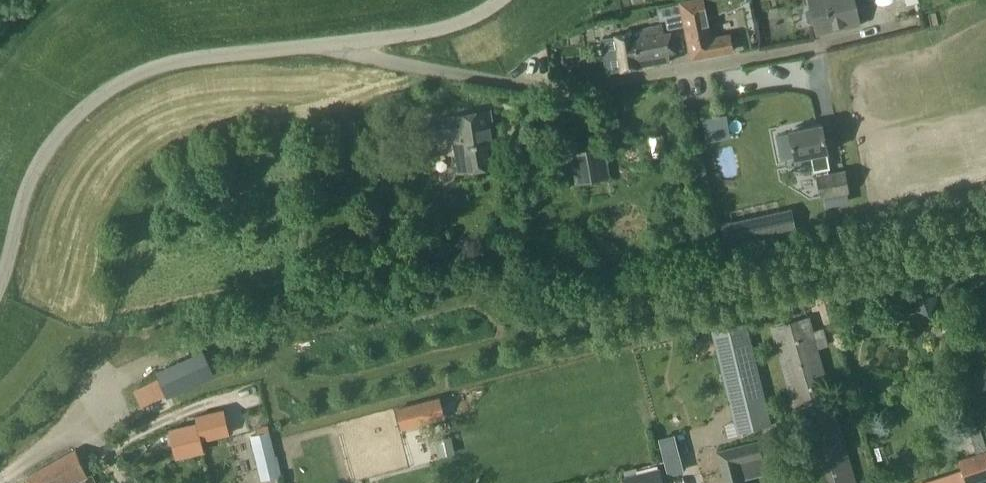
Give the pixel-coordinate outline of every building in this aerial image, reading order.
[(680,3),(691,58),(732,50),(729,34),(712,38),(708,18),(725,10),(727,12),(743,5),(741,2),(746,0),(694,0),(680,3)] [(811,8),(808,8),(805,11),(808,22),(811,24),(815,23),(817,34),(860,25),(854,0),(810,0),(811,8)] [(683,23),(679,1),(657,5),(660,19),(666,18),(667,26),(683,23)] [(616,36),(623,70),(670,60),(663,26),(632,32),(616,36)] [(609,73),(623,70),(616,36),(602,38),(609,73)] [(495,138),(490,110),(449,117),(419,121),(422,141),(452,136),(458,172),(503,165),(499,137),(495,138)] [(793,130),(789,130),(795,158),(810,155),(813,172),(816,171),(821,198),(850,192),(846,170),(830,173),(829,169),(831,169),(822,124),(805,127),(802,125),(793,126),(793,130)] [(782,159),(794,156),(790,132),(777,135),(782,159)] [(610,178),(605,148),(571,154),(576,184),(610,178)] [(792,208),(720,224),(726,248),(797,232),(792,208)] [(910,308),(932,317),(941,295),(919,286),(910,308)] [(318,306),(308,308),(311,322),(321,320),(318,306)] [(810,316),(771,327),(815,482),(857,482),(819,348),(829,345),(823,327),(814,330),(810,316)] [(771,426),(746,323),(711,332),(736,435),(771,426)] [(701,441),(678,341),(640,350),(663,449),(701,441)] [(169,362),(178,389),(211,378),(202,351),(169,362)] [(972,372),(978,392),(985,389),(985,369),(985,368),(972,372)] [(157,372),(133,383),(143,405),(168,394),(157,372)] [(398,405),(401,426),(448,419),(445,397),(398,405)] [(224,410),(196,416),(197,423),(198,423),(202,440),(229,433),(224,410)] [(197,423),(170,430),(177,457),(204,451),(202,440),(198,423),(197,423)] [(958,460),(963,477),(965,482),(972,482),(985,479),(985,445),(981,429),(969,432),(976,455),(958,460)] [(268,432),(258,435),(264,461),(267,460),(275,458),(268,432)] [(448,435),(436,438),(440,455),(451,453),(448,435)] [(725,482),(744,482),(737,458),(761,452),(758,438),(716,449),(725,482)] [(74,452),(26,477),(29,482),(78,482),(88,478),(74,452)] [(264,461),(257,463),(261,480),(271,478),(267,460),(264,461)] [(660,468),(623,478),(625,482),(664,482),(660,468)]
